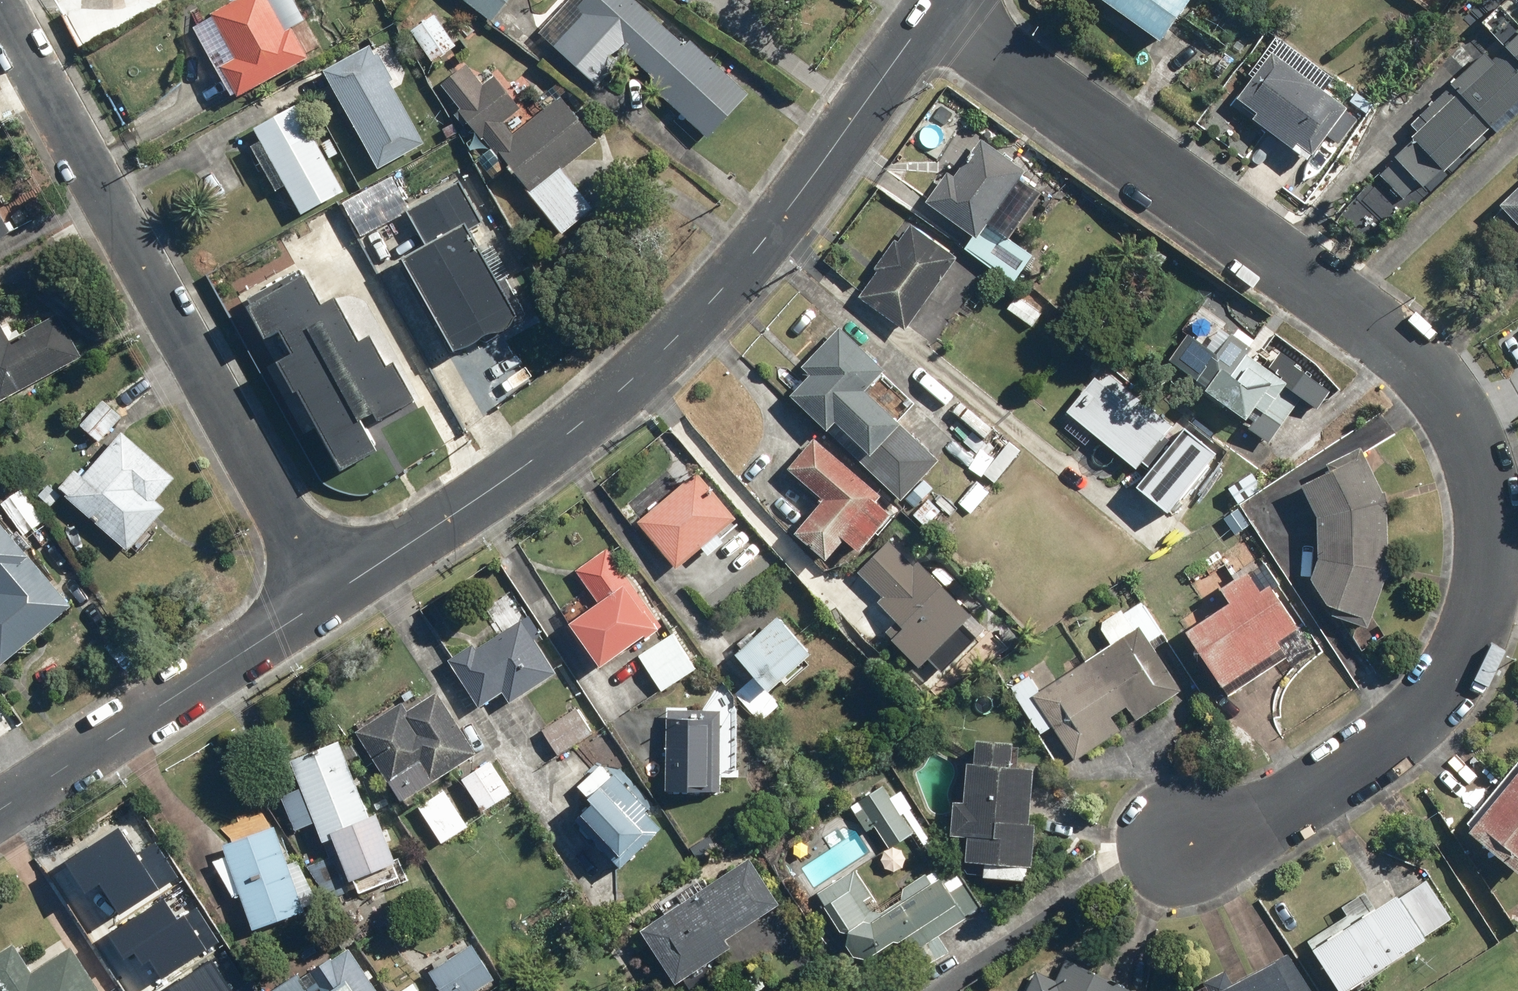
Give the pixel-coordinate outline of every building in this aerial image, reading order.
[(212,16),(235,55),(219,65),(238,99),(312,57),(279,0),(238,0),(212,16)] [(492,20),(509,0),(467,0),(492,20)] [(634,0),(574,0),(541,35),(591,83),(623,50),(667,91),(660,98),(707,143),(751,97),(690,38),(682,46),(634,0)] [(1163,44),(1194,0),(1100,0),(1163,44)] [(1444,173),(1517,102),(1517,19),(1501,2),(1473,30),(1485,42),(1493,34),(1498,39),(1410,124),(1419,133),(1377,173),(1404,201),(1422,184),(1432,194),(1448,178),(1444,173)] [(453,47),(434,13),(411,26),(431,60),(453,47)] [(385,39),(324,70),(379,174),(429,147),(396,85),(406,80),(385,39)] [(1258,115),(1253,122),(1310,163),(1348,108),(1333,98),(1342,86),(1292,50),(1283,62),(1271,54),(1238,101),(1258,115)] [(598,143),(558,96),(514,133),(506,123),(527,106),(499,74),(485,85),(468,64),(445,83),(467,109),(459,115),(479,140),(484,136),(493,146),(478,158),(496,178),(508,168),(563,233),(592,209),(562,173),(598,143)] [(346,192),(299,103),(253,128),(301,216),(346,192)] [(923,201),(972,233),(963,247),(1018,284),(1036,256),(1008,237),(1039,192),(1020,179),(1026,169),(979,138),(950,181),(941,175),(923,201)] [(486,224),(461,181),(409,211),(428,244),(403,259),(461,360),(523,325),(470,233),(486,224)] [(1497,209),(1517,230),(1517,188),(1497,209)] [(19,234),(0,197),(0,245),(19,234)] [(954,258),(909,227),(862,296),(907,327),(954,258)] [(310,272),(248,303),(298,402),(306,398),(343,471),(378,453),(368,433),(421,406),(399,363),(385,369),(369,337),(362,340),(341,297),(326,304),(310,272)] [(1044,315),(1016,298),(1009,311),(1036,327),(1044,315)] [(2,403),(85,356),(62,316),(10,346),(0,328),(0,399),(2,403)] [(808,376),(788,399),(902,502),(940,459),(864,391),(884,369),(839,328),(801,370),(808,376)] [(1308,395),(1220,329),(1205,345),(1189,333),(1169,360),(1248,419),(1258,405),(1285,425),(1308,395)] [(1105,368),(1068,413),(1138,470),(1175,425),(1105,368)] [(1219,454),(1187,428),(1139,489),(1172,515),(1219,454)] [(178,479),(122,430),(86,480),(76,471),(58,491),(132,556),(170,513),(158,502),(178,479)] [(816,440),(790,471),(825,500),(795,536),(831,565),(848,543),(863,556),(896,516),(880,502),(885,497),(816,440)] [(1022,450),(1012,441),(984,475),(993,483),(1022,450)] [(1364,454),(1303,488),(1320,516),(1321,561),(1310,581),(1331,609),(1373,624),(1389,570),(1386,502),(1364,454)] [(739,520),(697,472),(638,524),(679,570),(699,553),(706,560),(725,544),(719,537),(739,520)] [(989,495),(975,483),(958,503),(972,515),(989,495)] [(0,522),(0,668),(1,669),(73,608),(0,522)] [(893,641),(920,669),(929,661),(941,673),(986,629),(895,535),(858,571),(882,596),(875,603),(903,632),(893,641)] [(661,625),(605,551),(575,573),(601,607),(573,628),(603,668),(661,625)] [(1251,677),(1267,667),(1264,661),(1282,651),(1279,645),(1300,633),(1273,586),(1258,594),(1248,576),(1223,590),(1232,606),(1188,631),(1222,689),(1249,673),(1251,677)] [(816,655),(779,614),(736,652),(773,693),(816,655)] [(557,681),(522,621),(475,648),(471,642),(447,656),(479,709),(500,696),(508,710),(557,681)] [(1139,627),(1032,697),(1075,763),(1124,732),(1114,717),(1127,708),(1136,722),(1182,692),(1139,627)] [(697,670),(674,634),(641,655),(663,691),(697,670)] [(776,705),(753,679),(734,694),(757,721),(776,705)] [(354,733),(405,803),(478,751),(437,694),(409,714),(399,701),(354,733)] [(594,734),(579,708),(542,730),(557,756),(594,734)] [(721,710),(667,710),(668,795),(721,795),(721,710)] [(979,764),(968,764),(967,803),(955,803),(954,837),(969,837),(969,864),(1035,866),(1036,822),(1033,821),(1034,769),(1015,768),(1016,743),(979,742),(979,764)] [(323,841),(334,837),(351,881),(356,879),(362,893),(399,879),(393,863),(398,862),(380,815),(369,819),(340,743),(290,762),(301,791),(284,798),(296,829),(316,822),(323,841)] [(514,794),(492,761),(462,781),(483,814),(514,794)] [(665,818),(603,765),(580,791),(593,802),(575,823),(624,864),(665,818)] [(1473,833),(1517,869),(1517,778),(1473,833)] [(891,848),(913,833),(881,786),(859,802),(891,848)] [(469,830),(445,790),(417,807),(441,847),(469,830)] [(67,859),(89,890),(99,884),(119,912),(101,925),(133,971),(146,961),(167,990),(229,990),(201,951),(207,947),(182,911),(175,915),(158,892),(171,883),(144,844),(135,850),(117,824),(67,859)] [(289,867),(275,828),(221,847),(225,859),(218,862),(231,900),(242,896),(255,935),(319,913),(302,862),(289,867)] [(783,905),(752,858),(640,930),(677,986),(733,950),(727,941),(783,905)] [(944,885),(935,871),(899,893),(903,899),(874,917),(854,884),(825,902),(862,963),(907,936),(916,950),(981,910),(959,875),(944,885)] [(1425,881),(1377,910),(1367,893),(1342,909),(1348,918),(1309,942),(1340,990),(1349,990),(1429,941),(1427,938),(1453,922),(1425,881)] [(0,954),(0,990),(100,990),(72,947),(33,973),(15,944),(0,954)] [(474,945),(428,973),(439,990),(489,990),(499,985),(474,945)] [(319,964),(330,989),(327,990),(381,990),(360,946),(319,964)] [(1289,954),(1225,990),(1310,990),(1289,954)] [(1069,957),(1060,978),(1033,966),(1022,990),(1145,990),(1069,957)]
